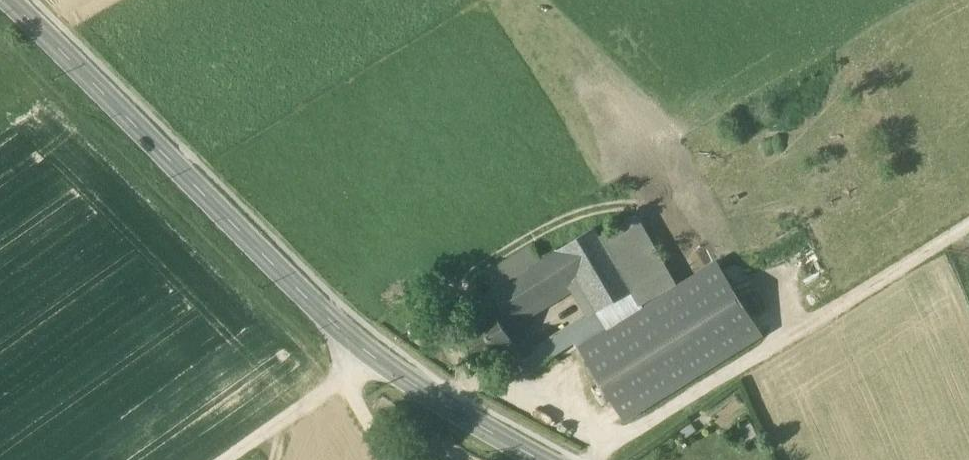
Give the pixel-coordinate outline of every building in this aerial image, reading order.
[(654,277),(622,224),(601,237),(633,290),(654,277)] [(601,237),(595,227),(559,249),(559,250),(578,280),(593,304),(593,305),(606,324),(607,323),(599,311),(633,290),(601,237)] [(533,246),(483,277),(492,291),(542,261),(533,246)] [(492,291),(477,301),(487,318),(496,313),(503,326),(578,280),(559,250),(542,261),(492,291)] [(716,262),(580,347),(627,421),(763,336),(716,262)] [(593,305),(534,342),(539,350),(546,361),(606,324),(593,305)] [(487,318),(465,332),(482,359),(512,341),(503,326),(496,313),(487,318)] [(539,350),(523,360),(530,371),(546,361),(539,350)]
